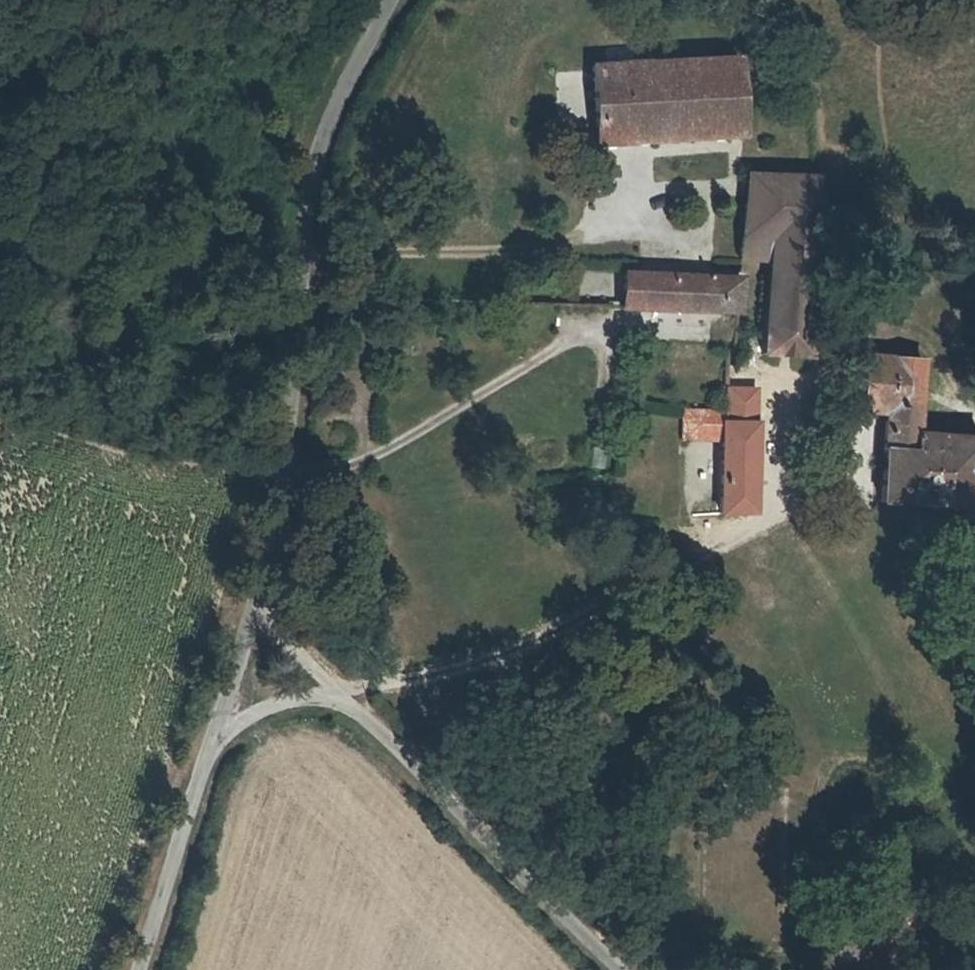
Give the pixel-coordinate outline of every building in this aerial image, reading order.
[(731,132),(722,53),(581,67),(592,139),(731,132)] [(739,169),(739,198),(819,198),(814,169),(739,169)] [(739,198),(738,228),(773,230),(771,255),(769,268),(816,271),(821,212),(819,198),(739,198)] [(773,230),(738,228),(738,254),(771,255),(773,230)] [(811,346),(816,271),(769,268),(762,342),(811,346)] [(621,311),(674,314),(676,279),(621,276),(621,311)] [(676,279),(674,314),(726,317),(729,282),(676,279)] [(885,399),(878,492),(974,500),(974,431),(915,426),(920,353),(856,349),(853,396),(885,399)] [(679,429),(717,432),(719,417),(720,406),(680,403),(679,429)] [(752,421),(719,417),(717,432),(711,507),(744,508),(752,421)] [(591,447),(591,467),(604,468),(604,447),(591,447)]
